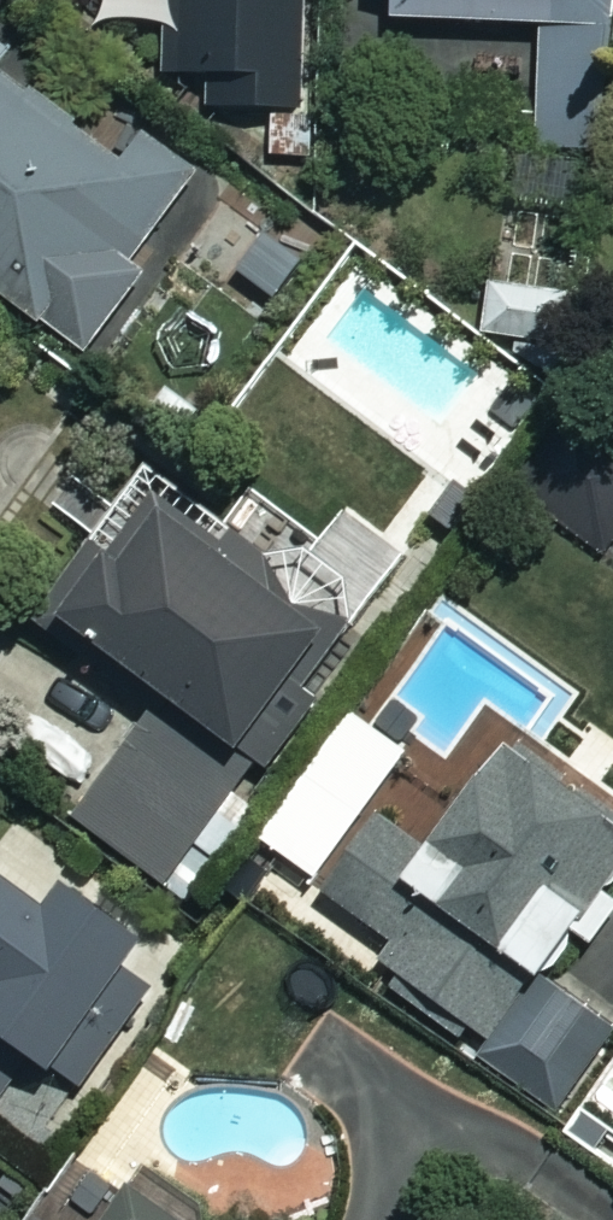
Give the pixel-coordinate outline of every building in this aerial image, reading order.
[(96,33),(171,33),(171,73),(213,73),(214,107),(303,107),(302,0),(96,0),(96,33)] [(610,151),(612,38),(612,0),(387,0),(386,19),(543,25),(538,149),(610,151)] [(0,57),(0,298),(89,358),(212,165),(143,118),(126,143),(0,57)] [(334,617),(145,477),(49,606),(239,746),(334,617)] [(493,712),(450,769),(372,712),(271,850),(396,942),(384,959),(496,1041),(479,1063),(560,1123),(612,1050),(612,1015),(559,976),(585,940),(597,949),(612,926),(612,800),(493,712)] [(241,782),(150,717),(82,813),(173,878),(241,782)] [(152,943),(72,881),(50,909),(0,870),(0,1095),(33,1052),(81,1089),(157,991),(131,971),(152,943)] [(121,1189),(100,1219),(166,1219),(121,1189)]
